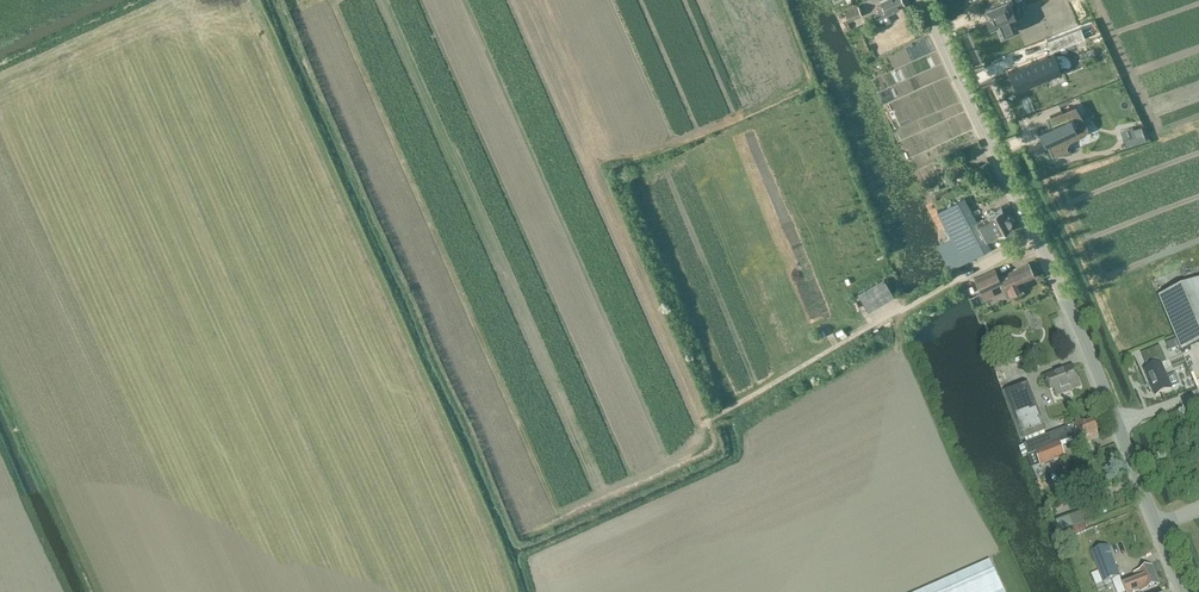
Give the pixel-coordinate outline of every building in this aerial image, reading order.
[(903,5),(901,0),(880,0),(881,4),(876,7),(880,15),(885,13),(903,5)] [(983,8),(986,15),(983,16),(988,26),(995,23),(1000,35),(1016,27),(1012,17),(1014,16),(1010,6),(1007,7),(1004,0),(1002,0),(983,8)] [(857,6),(845,12),(848,21),(861,15),(857,6)] [(1015,91),(1062,73),(1061,72),(1054,54),(1054,53),(1007,71),(1008,72),(1015,90),(1015,91)] [(1044,145),(1046,144),(1051,156),(1051,157),(1068,151),(1067,150),(1064,151),(1062,146),(1062,145),(1062,144),(1063,144),(1073,138),(1078,135),(1081,133),(1081,132),(1082,132),(1082,131),(1082,130),(1080,122),(1078,117),(1074,106),(1075,106),(1075,105),(1049,116),(1050,117),(1054,124),(1038,131),(1044,145)] [(1123,140),(1125,147),(1146,139),(1141,126),(1131,129),(1134,136),(1123,140)] [(964,198),(937,212),(950,237),(944,240),(957,266),(990,249),(986,240),(992,240),(996,239),(997,237),(997,235),(1011,227),(1009,225),(1010,223),(1011,221),(1010,219),(1008,218),(1006,217),(1001,210),(995,213),(994,211),(992,210),(987,212),(986,212),(985,213),(985,214),(985,215),(986,216),(987,217),(976,222),(964,198)] [(1028,262),(1011,270),(1011,271),(1001,276),(1009,294),(1025,286),(1026,285),(1024,280),(1034,275),(1028,262)] [(995,268),(974,278),(981,292),(1001,283),(995,268)] [(1159,298),(1182,353),(1198,346),(1198,281),(1159,298)] [(879,283),(860,289),(864,304),(857,306),(860,314),(866,312),(869,324),(890,317),(879,283)] [(804,346),(826,340),(824,333),(802,340),(804,346)] [(1159,348),(1142,355),(1148,369),(1145,370),(1155,396),(1171,389),(1171,388),(1179,384),(1175,374),(1167,378),(1161,365),(1166,363),(1159,348)] [(1176,369),(1187,365),(1183,356),(1172,361),(1176,369)] [(1074,366),(1044,377),(1050,393),(1054,391),(1056,396),(1080,386),(1075,371),(1076,370),(1074,366)] [(1025,433),(1041,428),(1034,407),(1026,387),(1009,394),(1017,414),(1018,413),(1025,433)] [(1083,421),(1024,444),(1019,446),(1023,458),(1028,456),(1033,468),(1040,465),(1040,466),(1065,456),(1060,443),(1068,440),(1068,441),(1071,439),(1075,448),(1093,441),(1092,440),(1097,438),(1096,434),(1098,433),(1094,421),(1084,425),(1083,421)] [(990,561),(921,591),(1003,591),(990,561)] [(1087,571),(1095,591),(1115,591),(1104,565),(1087,571)] [(1122,582),(1126,591),(1132,591),(1140,589),(1141,591),(1159,585),(1152,567),(1134,574),(1135,576),(1122,582)]
